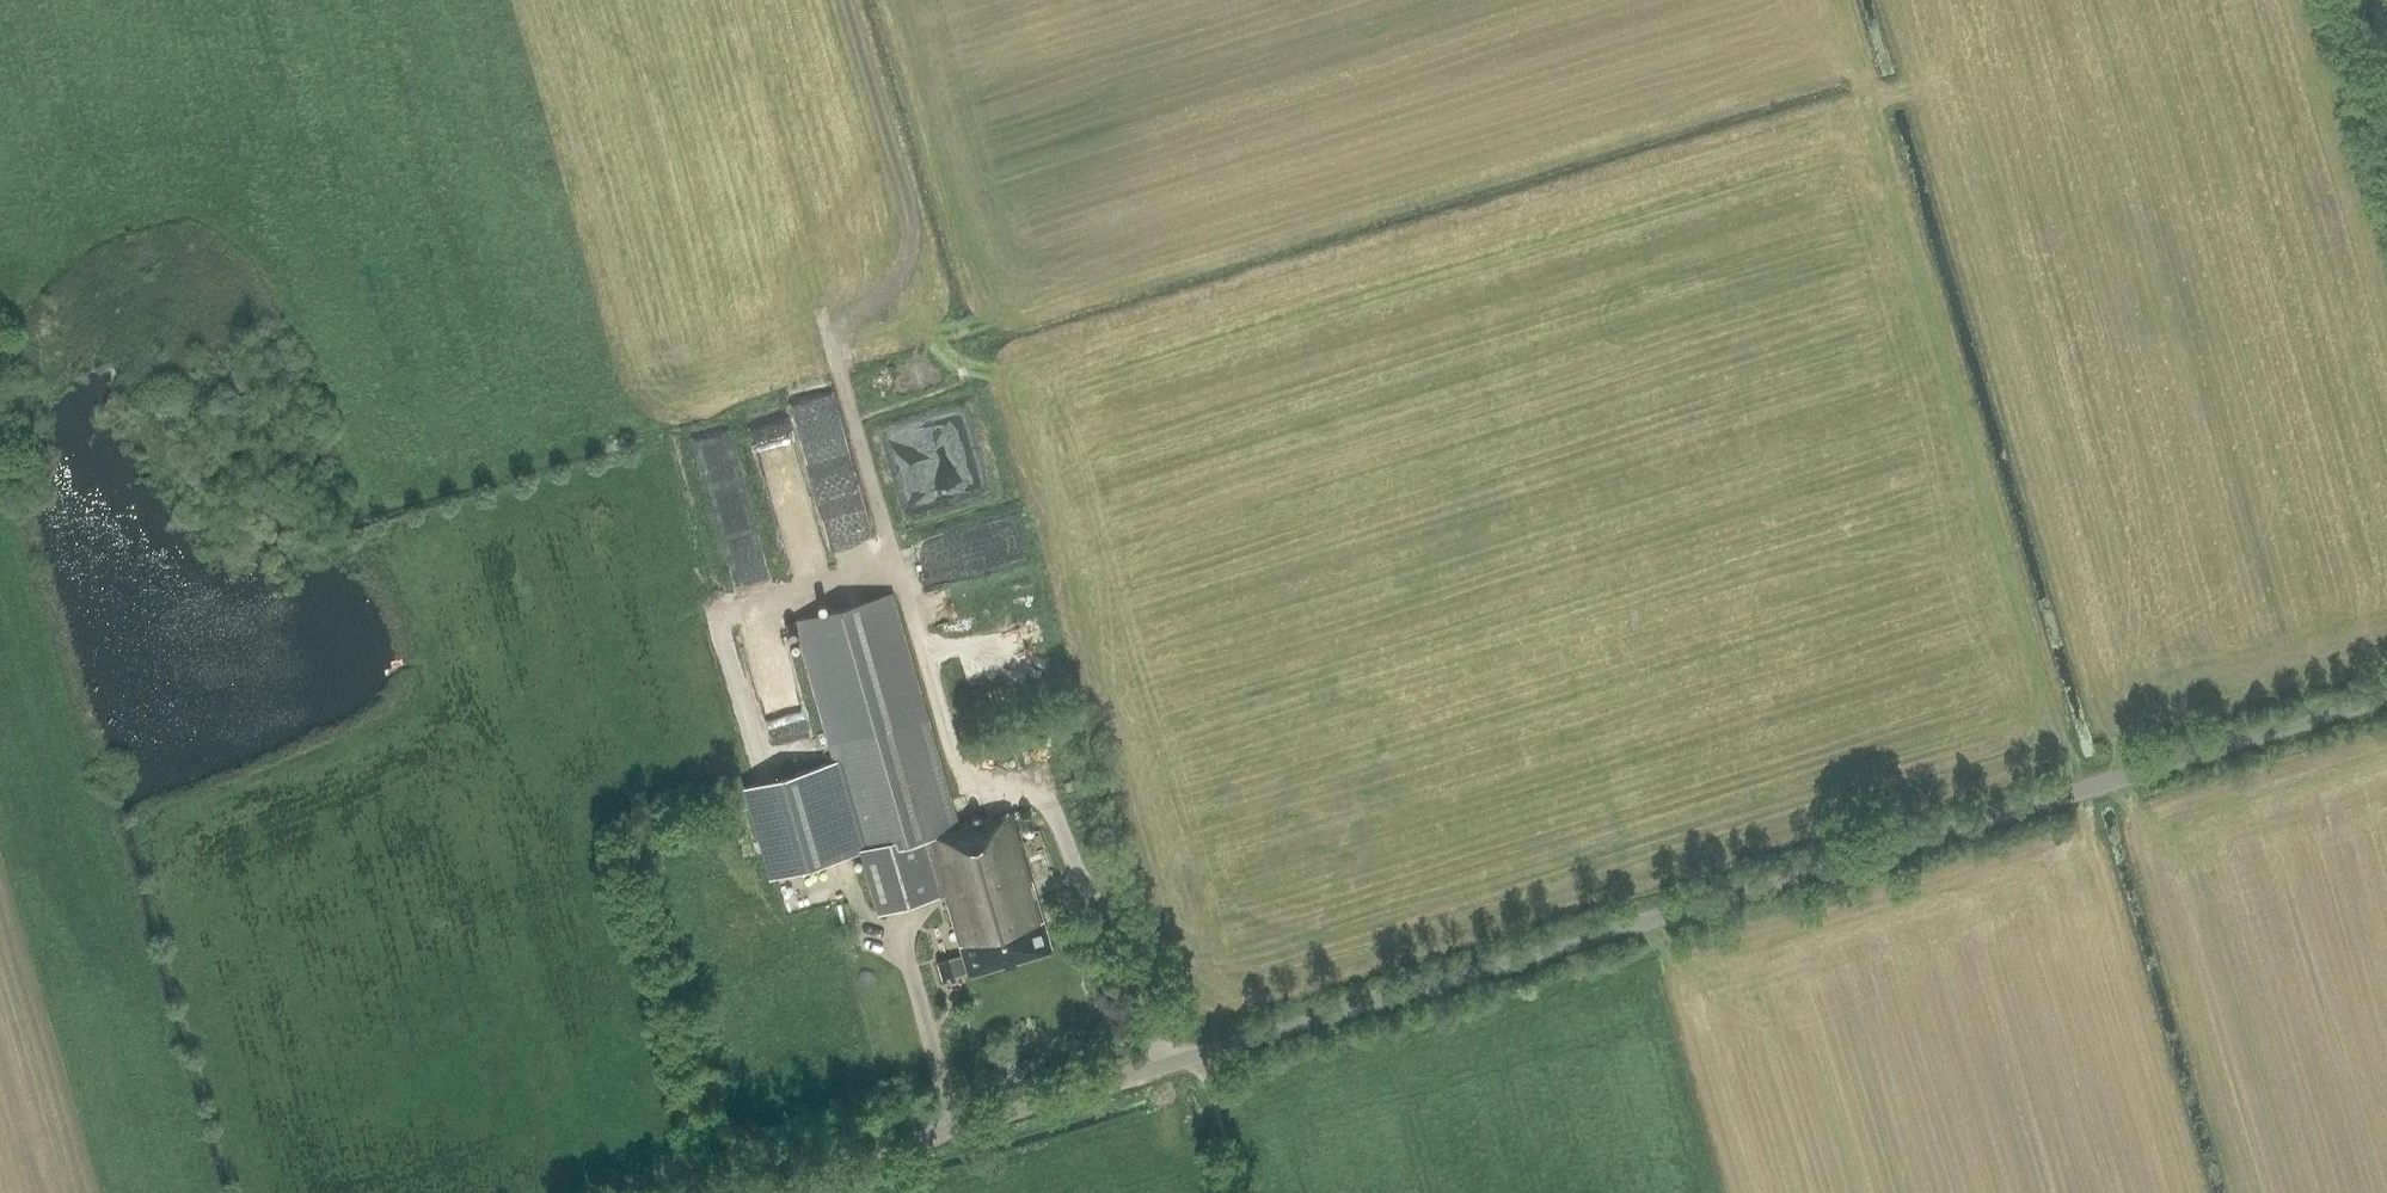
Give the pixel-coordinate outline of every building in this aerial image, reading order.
[(959,828),(892,593),(795,621),(835,760),(743,787),(770,877),(860,851),(878,913),(946,894),(963,954),(938,961),(943,981),(955,978),(954,976),(968,971),(969,975),(1052,951),(1012,813),(959,828)]
